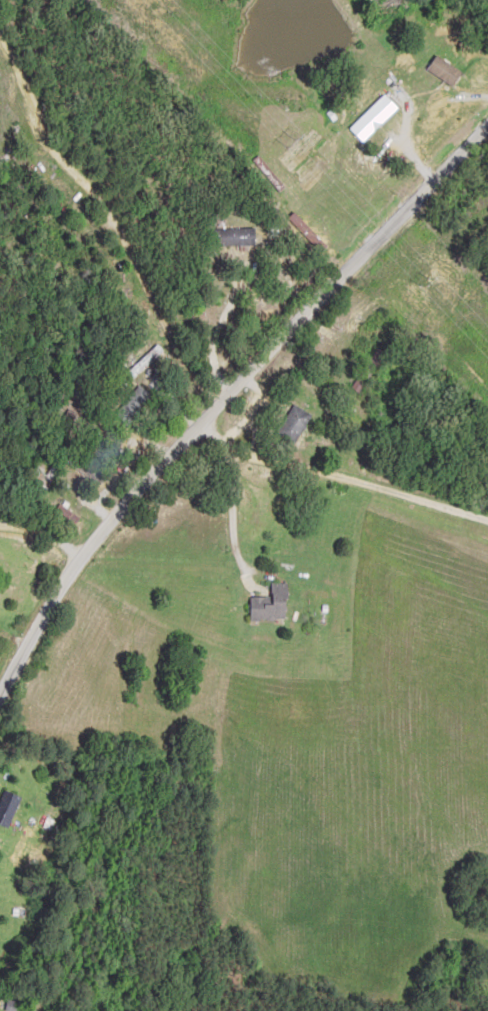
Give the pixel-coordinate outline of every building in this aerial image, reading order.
[(255,246),(255,229),(216,229),(216,246),(255,246)] [(143,396),(132,392),(120,420),(131,424),(143,396)] [(277,436),(295,445),(311,413),(293,404),(277,436)] [(288,583),(270,582),(270,597),(251,597),(251,620),(287,620),(288,583)] [(23,797),(6,789),(0,803),(0,824),(11,828),(23,797)]
